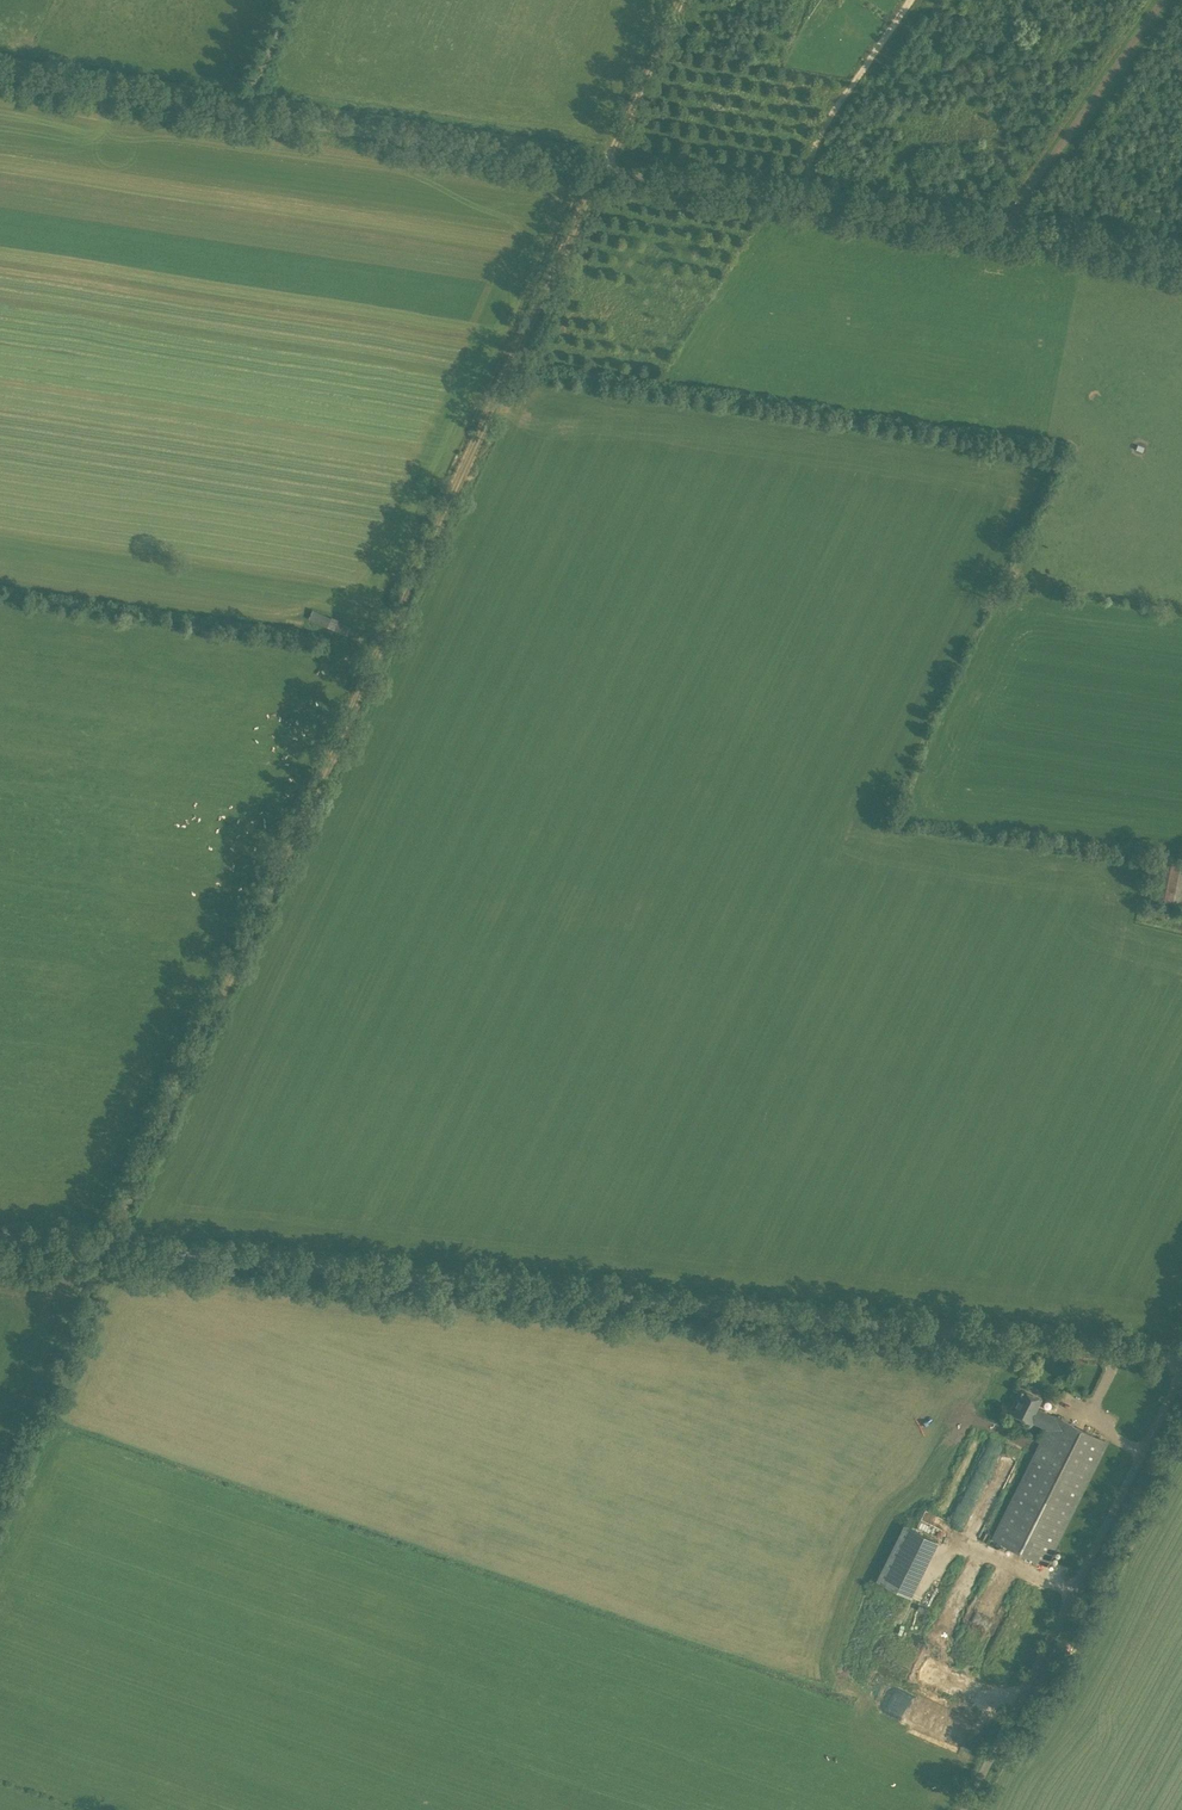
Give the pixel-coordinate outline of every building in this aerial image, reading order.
[(312,608),(308,618),(349,635),(353,625),(312,608)] [(1161,860),(1154,898),(1181,904),(1181,864),(1161,860)] [(1045,1428),(1052,1415),(1036,1407),(1040,1399),(1022,1390),(1014,1405),(1018,1407),(1014,1414),(1032,1423),(1032,1422),(1045,1428)] [(1047,1566),(1108,1442),(1054,1414),(991,1538),(1047,1566)] [(938,1542),(903,1525),(876,1580),(911,1597),(938,1542)]
